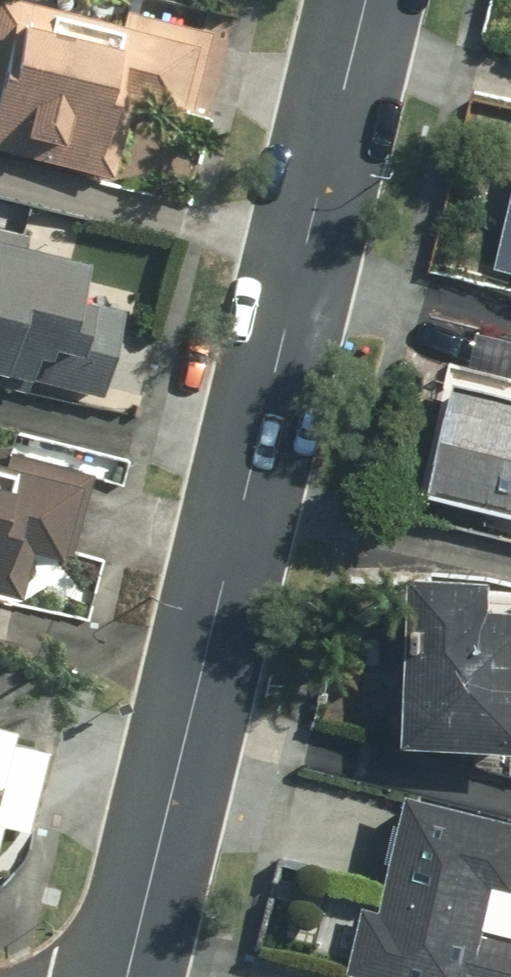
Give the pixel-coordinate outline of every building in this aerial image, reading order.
[(75,0),(1,0),(0,7),(0,142),(130,166),(142,102),(208,114),(224,27),(75,0)] [(483,268),(510,275),(510,161),(483,268)] [(0,225),(0,371),(119,394),(138,297),(99,290),(108,246),(0,225)] [(443,388),(420,493),(510,513),(510,402),(443,388)] [(0,450),(0,578),(33,584),(42,537),(87,546),(102,469),(0,450)] [(440,545),(436,711),(510,713),(510,546),(440,545)] [(56,742),(25,733),(32,714),(0,708),(0,814),(40,822),(56,742)] [(430,771),(399,891),(383,892),(363,959),(455,976),(510,976),(510,907),(508,906),(510,894),(510,791),(430,771)]
